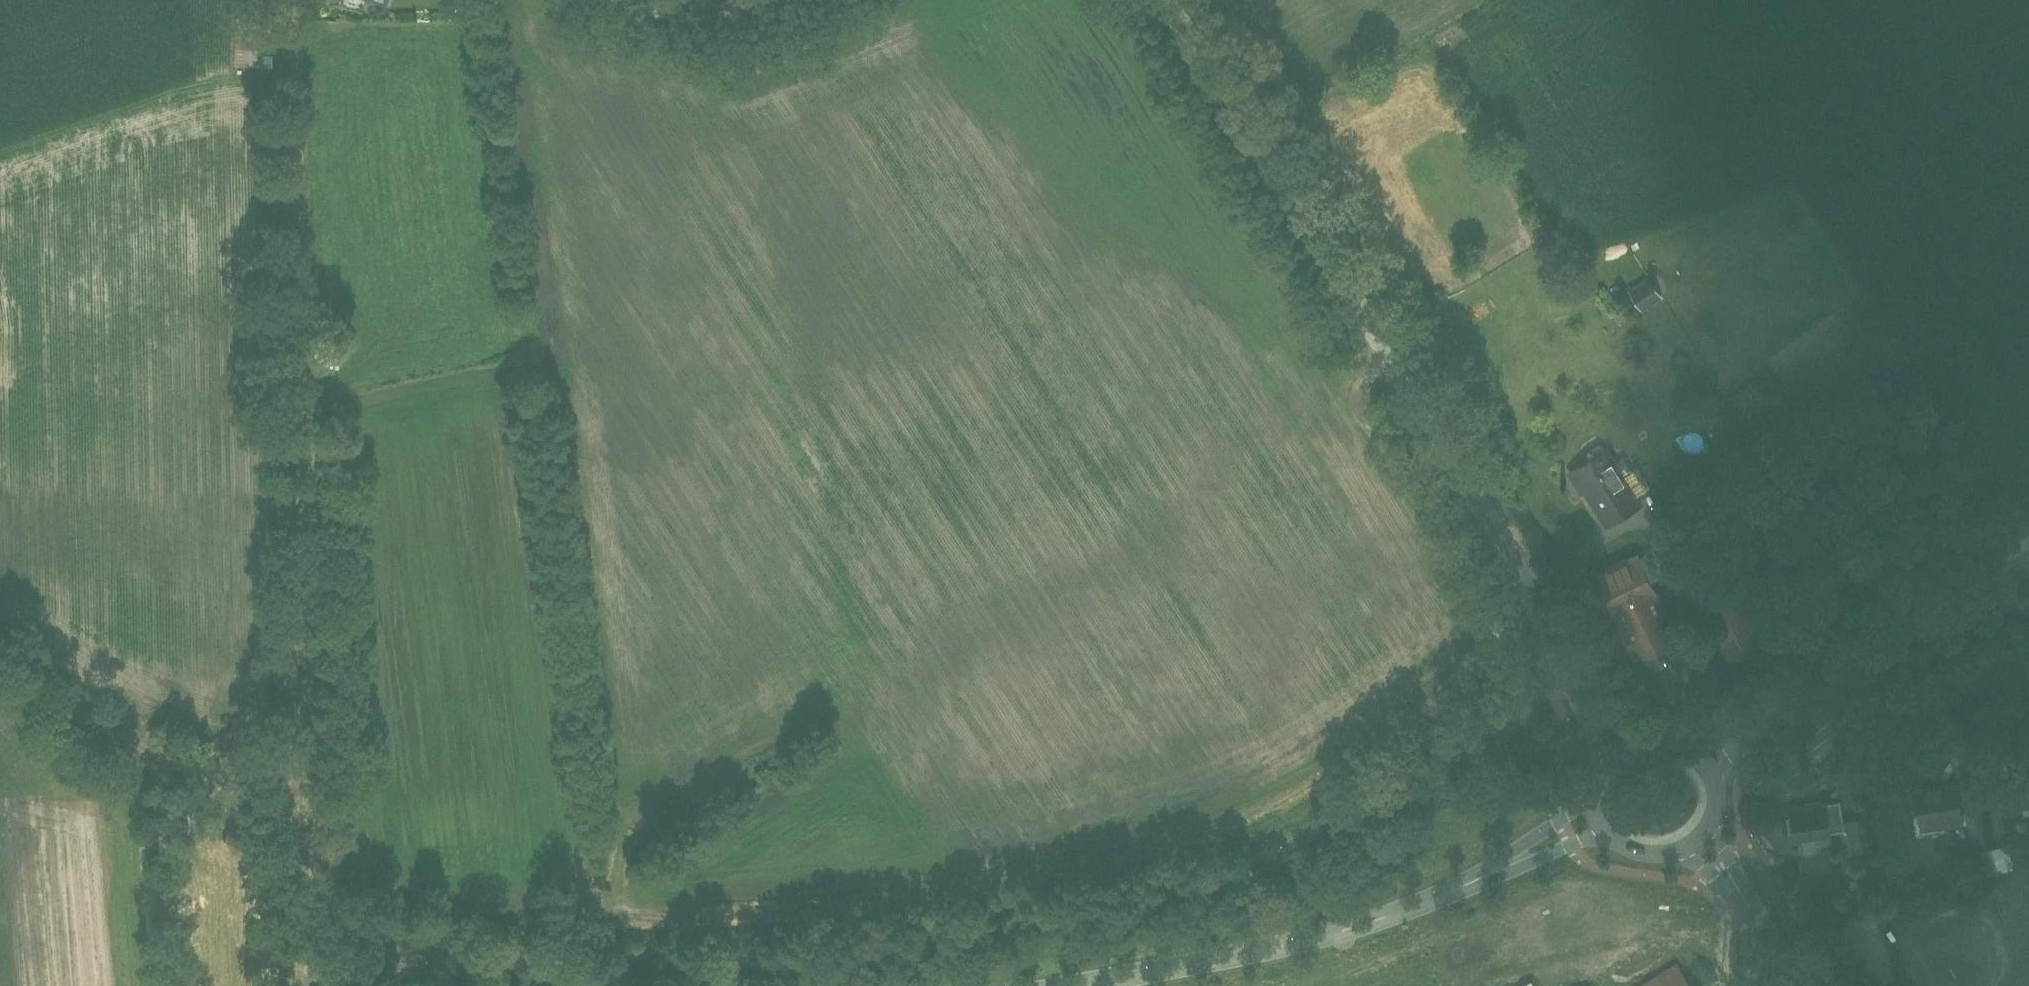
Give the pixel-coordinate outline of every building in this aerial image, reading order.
[(1653,277),(1632,290),(1644,311),(1666,298),(1653,277)] [(1567,477),(1602,532),(1643,507),(1608,452),(1567,477)] [(1659,586),(1641,551),(1598,573),(1616,608),(1611,610),(1636,660),(1674,641),(1649,591),(1659,586)] [(223,830),(213,822),(207,829),(217,837),(223,830)] [(2011,842),(1994,847),(2000,870),(2018,865),(2011,842)] [(280,854),(267,855),(267,864),(280,864),(280,854)]
